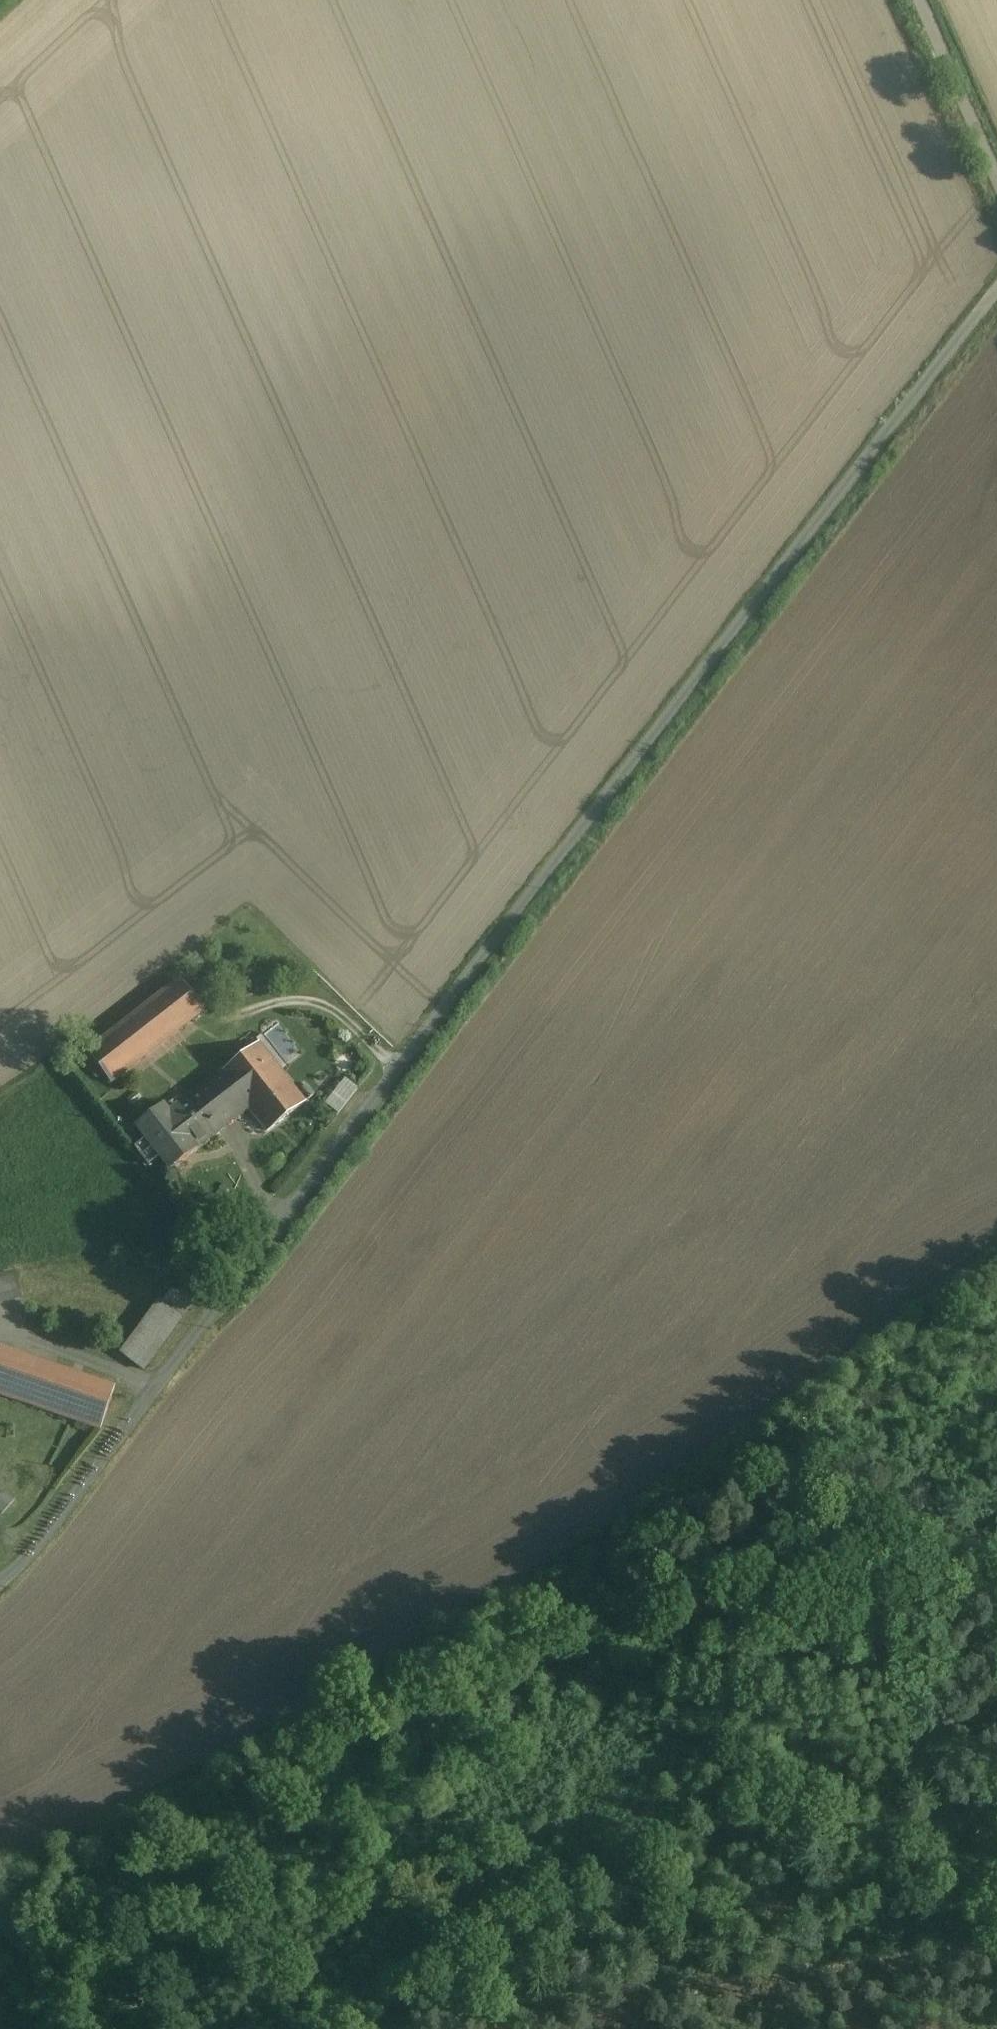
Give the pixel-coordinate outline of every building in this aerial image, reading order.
[(204,1012),(179,979),(87,1050),(113,1083),(204,1012)] [(258,1043),(221,1073),(248,1109),(267,1132),(305,1103),(258,1043)] [(215,1135),(248,1109),(221,1073),(186,1100),(215,1135)] [(171,1169),(215,1135),(186,1100),(168,1112),(162,1107),(137,1126),(171,1169)] [(124,1353),(145,1368),(183,1317),(162,1302),(124,1353)] [(0,1347),(0,1392),(101,1427),(115,1386),(0,1347)]
